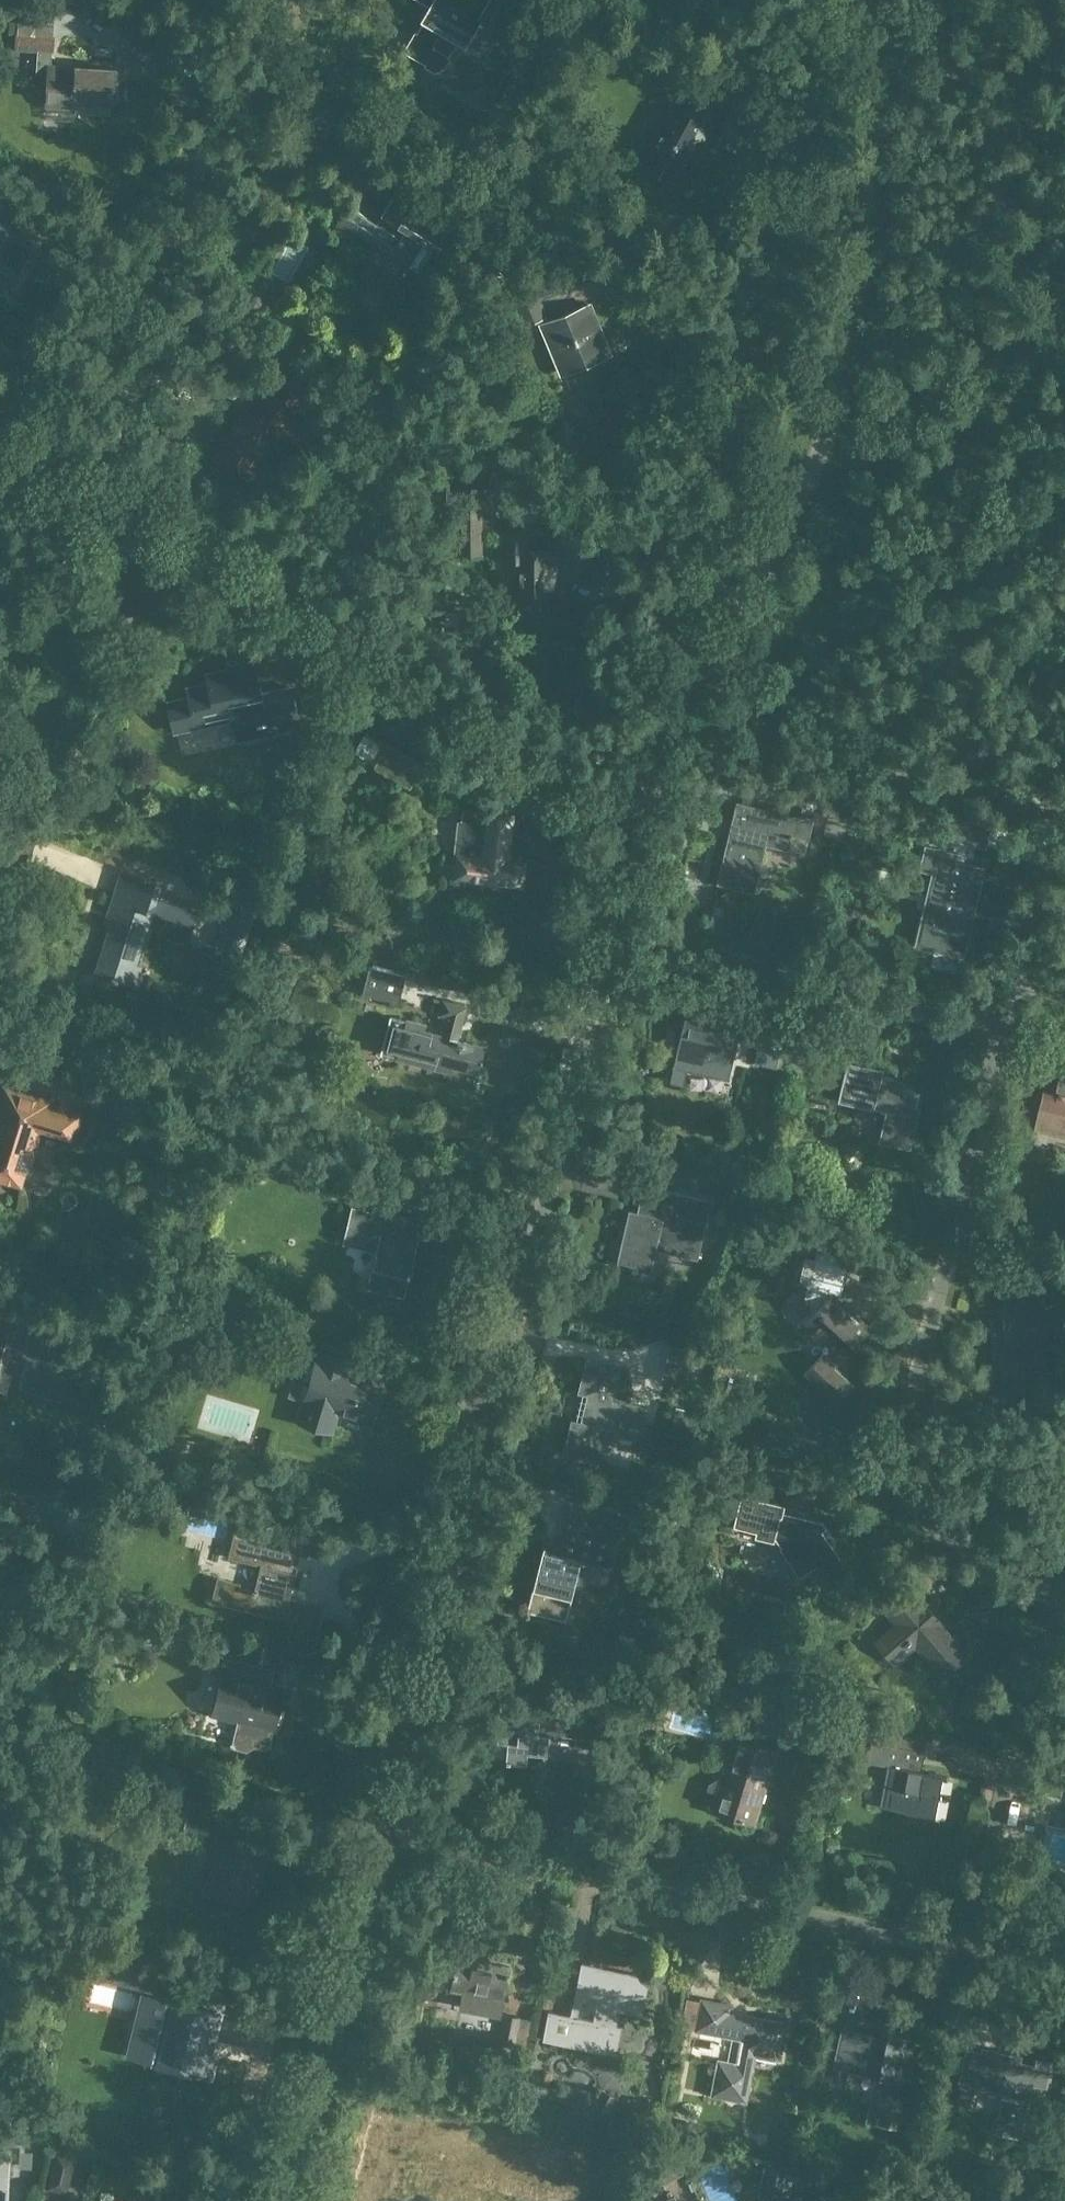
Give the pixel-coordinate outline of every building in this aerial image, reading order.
[(466,27),(472,31),(490,0),(421,0),(433,7),(407,52),(440,72),(466,27)] [(15,49),(37,50),(36,73),(48,74),(46,107),(75,108),(75,100),(112,102),(112,88),(115,88),(116,68),(51,65),(52,36),(16,34),(15,49)] [(727,109),(696,93),(685,114),(671,106),(642,163),(671,178),(674,172),(684,177),(708,131),(714,134),(727,109)] [(395,194),(377,224),(349,207),(334,231),(342,236),(348,226),(392,254),(389,258),(409,270),(410,268),(419,273),(434,249),(437,251),(451,229),(395,194)] [(548,316),(535,287),(509,298),(523,328),(548,316)] [(564,371),(608,353),(588,304),(544,323),(564,371)] [(492,535),(492,488),(459,488),(459,504),(458,504),(458,554),(482,554),(482,535),(492,535)] [(502,534),(503,561),(515,561),(516,600),(519,600),(519,614),(549,613),(548,599),(552,599),(550,552),(527,552),(526,533),(502,534)] [(298,727),(289,688),(260,694),(253,662),(236,665),(237,668),(206,675),(208,684),(187,689),(189,698),(167,703),(174,732),(238,718),(242,740),(298,727)] [(388,742),(374,766),(410,787),(424,763),(388,742)] [(828,787),(822,814),(827,815),(824,830),(845,835),(854,793),(828,787)] [(754,893),(763,859),(766,845),(789,851),(793,835),(809,839),(814,821),(795,817),(794,823),(763,815),(752,812),(754,807),(737,803),(718,884),(754,893)] [(506,862),(510,815),(489,813),(489,812),(466,810),(462,813),(462,821),(458,821),(455,856),(456,856),(454,880),(521,886),(523,863),(506,862)] [(986,850),(992,826),(949,816),(944,839),(986,850)] [(929,895),(918,943),(961,954),(981,870),(955,864),(958,853),(925,845),(920,870),(921,871),(922,870),(932,872),(927,895),(929,895)] [(116,914),(96,974),(136,987),(143,967),(135,964),(149,924),(187,937),(195,913),(150,898),(155,883),(123,873),(110,912),(116,914)] [(217,944),(239,951),(253,908),(231,901),(217,944)] [(313,958),(356,970),(358,971),(362,957),(318,943),(313,958)] [(362,994),(399,1003),(405,976),(393,973),(394,969),(373,964),(372,967),(369,966),(362,994)] [(436,1015),(446,1018),(443,1033),(424,1029),(426,1023),(406,1018),(406,1021),(390,1017),(381,1052),(397,1056),(396,1059),(451,1073),(453,1067),(478,1073),(484,1048),(457,1041),(465,1007),(440,1001),(436,1015)] [(674,1030),(682,1032),(671,1081),(684,1084),(687,1071),(722,1078),(727,1057),(735,1059),(741,1029),(685,1017),(684,1023),(676,1021),(674,1030)] [(763,1029),(762,1033),(755,1064),(763,1066),(777,1069),(785,1034),(763,1029)] [(1037,1116),(1034,1130),(1064,1138),(1064,1060),(1060,1081),(1049,1078),(1040,1116),(1037,1116)] [(914,1118),(920,1093),(902,1088),(902,1086),(892,1083),(893,1079),(882,1076),(883,1070),(847,1062),(838,1103),(891,1115),(885,1139),(912,1146),(919,1119),(914,1118)] [(19,1184),(26,1162),(29,1163),(39,1132),(71,1142),(80,1114),(48,1104),(48,1102),(5,1089),(0,1106),(0,1115),(1,1116),(0,1117),(0,1178),(19,1184)] [(389,1182),(326,1166),(320,1190),(327,1192),(326,1196),(333,1198),(334,1193),(384,1205),(389,1182)] [(617,1265),(651,1273),(656,1250),(698,1259),(712,1201),(657,1189),(651,1215),(630,1211),(617,1265)] [(403,1297),(419,1227),(353,1211),(346,1244),(378,1252),(369,1289),(403,1297)] [(840,1297),(848,1266),(805,1256),(800,1280),(807,1286),(804,1299),(816,1310),(804,1323),(831,1348),(829,1349),(839,1359),(867,1329),(851,1313),(854,1310),(840,1297)] [(323,1344),(305,1404),(303,1403),(297,1422),(333,1433),(339,1414),(370,1424),(382,1384),(351,1375),(357,1354),(323,1344)] [(803,1372),(838,1404),(854,1387),(820,1355),(803,1372)] [(586,1424),(574,1421),(566,1453),(598,1461),(605,1430),(638,1438),(645,1406),(613,1398),(621,1367),(588,1359),(580,1391),(593,1395),(586,1424)] [(693,1385),(697,1368),(669,1361),(665,1378),(693,1385)] [(698,1412),(675,1406),(668,1434),(691,1440),(698,1412)] [(194,1442),(175,1437),(170,1456),(189,1461),(194,1442)] [(817,1564),(812,1556),(830,1543),(822,1530),(827,1527),(821,1519),(819,1520),(783,1512),(785,1505),(763,1501),(741,1496),(734,1527),(757,1532),(756,1537),(774,1541),(775,1539),(799,1576),(817,1564)] [(616,1538),(613,1537),(618,1520),(572,1508),(561,1555),(543,1551),(529,1611),(567,1620),(576,1582),(582,1583),(587,1562),(609,1567),(616,1538)] [(320,1620),(295,1614),(298,1602),(289,1600),(297,1566),(299,1555),(308,1557),(313,1534),(289,1529),(284,1550),(246,1541),(250,1522),(237,1519),(228,1558),(261,1565),(256,1589),(252,1588),(252,1590),(240,1587),(241,1583),(217,1578),(212,1601),(293,1621),(287,1646),(312,1652),(320,1620)] [(941,1677),(967,1654),(911,1590),(885,1613),(894,1623),(874,1641),(896,1664),(915,1647),(941,1677)] [(274,1728),(275,1728),(284,1691),(257,1684),(262,1665),(214,1654),(209,1673),(223,1676),(214,1714),(237,1719),(232,1741),(237,1749),(248,1751),(254,1746),(263,1748),(270,1744),(274,1728)] [(509,1742),(507,1761),(543,1765),(544,1754),(548,1754),(550,1735),(577,1738),(576,1747),(600,1749),(603,1724),(579,1721),(579,1717),(520,1711),(519,1722),(500,1720),(498,1741),(509,1742)] [(946,1776),(921,1772),(925,1751),(893,1745),(895,1731),(843,1721),(840,1735),(870,1741),(866,1763),(887,1767),(879,1807),(938,1818),(946,1776)] [(735,1738),(713,1809),(754,1821),(764,1790),(763,1790),(775,1750),(735,1738)] [(500,2016),(508,1977),(509,1977),(510,1973),(509,1972),(510,1967),(486,1962),(489,1948),(461,1943),(456,1972),(454,1971),(453,1976),(455,1976),(452,1990),(463,1992),(459,2008),(500,2016)] [(158,1973),(109,1960),(105,1981),(153,1993),(158,1973)] [(617,2025),(620,2010),(641,2015),(643,2004),(646,2005),(647,1997),(645,1997),(649,1977),(581,1963),(570,2015),(549,2011),(543,2039),(616,2054),(622,2026),(617,2025)] [(155,2060),(212,2074),(217,2054),(210,2053),(227,1985),(190,1977),(184,2000),(171,1997),(170,2001),(141,1994),(128,2054),(155,2060)] [(731,2005),(702,2000),(697,2029),(715,2033),(715,2035),(739,2040),(735,2062),(719,2059),(713,2094),(746,2100),(754,2055),(776,2059),(783,2022),(730,2012),(731,2005)] [(535,2020),(506,2014),(501,2041),(514,2044),(529,2047),(535,2020)] [(856,2032),(855,2036),(842,2034),(835,2068),(855,2072),(856,2071),(876,2075),(866,2120),(894,2126),(913,2040),(883,2033),(882,2038),(856,2032)] [(1037,2058),(1035,2064),(1019,2061),(1020,2055),(987,2048),(986,2054),(967,2050),(960,2083),(980,2088),(981,2085),(1005,2091),(999,2117),(995,2116),(992,2131),(1020,2137),(1032,2083),(1046,2087),(1052,2062),(1037,2058)] [(680,2137),(695,2140),(698,2125),(683,2122),(680,2137)] [(11,2168),(12,2150),(0,2149),(0,2168),(11,2168)] [(56,2153),(47,2189),(68,2194),(76,2158),(56,2153)] [(766,2173),(761,2195),(787,2200),(792,2179),(766,2173)] [(697,2200),(703,2200),(707,2199),(699,2178),(690,2182),(697,2200)] [(10,2187),(0,2186),(0,2200),(9,2200),(10,2187)]
